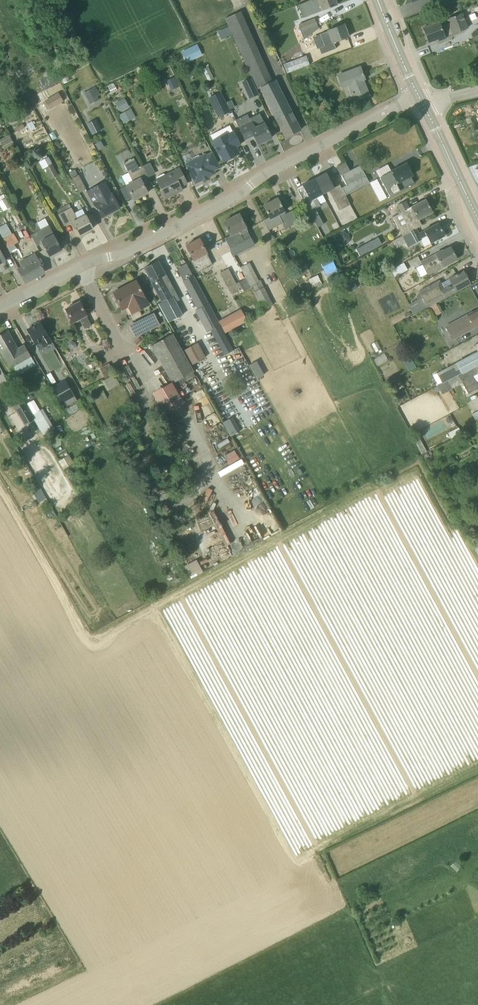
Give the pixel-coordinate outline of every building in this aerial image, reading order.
[(308,1),(311,8),(310,8),(313,15),(337,5),(335,0),(311,0),(308,1)] [(454,5),(444,9),(446,14),(457,10),(454,5)] [(268,83),(275,80),(243,11),(226,18),(258,89),(260,87),(268,84),(268,83)] [(453,34),(467,29),(461,13),(447,19),(439,22),(423,28),(428,42),(438,39),(439,41),(445,39),(442,31),(451,27),(453,34)] [(304,39),(319,28),(315,18),(298,25),(304,39)] [(327,46),(349,37),(344,24),(322,33),(327,46)] [(230,34),(227,28),(215,34),(218,39),(230,34)] [(202,55),(197,45),(186,50),(192,60),(202,55)] [(81,66),(87,62),(83,54),(76,57),(81,66)] [(365,79),(360,67),(339,76),(343,87),(344,87),(350,103),(369,96),(365,85),(364,86),(362,80),(365,79)] [(175,77),(167,81),(170,88),(178,84),(175,77)] [(249,99),(258,95),(251,78),(241,82),(249,99)] [(300,130),(291,112),(275,80),(268,83),(268,84),(260,87),(286,138),(300,130)] [(100,95),(96,87),(84,93),(88,101),(97,97),(100,95)] [(58,93),(44,101),(49,110),(63,102),(58,93)] [(220,93),(209,98),(219,117),(229,112),(220,93)] [(123,100),(116,103),(120,112),(127,108),(123,100)] [(131,109),(119,115),(122,121),(134,114),(131,109)] [(102,130),(96,119),(87,124),(92,135),(102,130)] [(32,121),(26,124),(30,132),(36,129),(32,121)] [(245,140),(254,135),(258,144),(271,138),(264,123),(255,128),(252,122),(239,128),(245,140)] [(235,135),(234,136),(233,132),(227,135),(227,134),(223,136),(220,131),(211,135),(219,152),(218,153),(223,162),(226,160),(225,158),(233,154),(234,156),(237,155),(234,147),(240,144),(235,135)] [(0,140),(0,142),(4,149),(14,144),(9,135),(0,140)] [(193,160),(185,164),(195,184),(203,180),(204,182),(209,179),(208,178),(215,174),(213,171),(220,168),(212,153),(206,156),(205,154),(199,157),(198,155),(192,159),(193,160)] [(45,168),(53,164),(49,157),(39,162),(43,169),(45,168)] [(147,193),(142,182),(149,178),(143,166),(138,168),(133,157),(123,163),(133,182),(127,186),(134,200),(147,193)] [(349,170),(345,163),(336,168),(340,175),(349,170)] [(415,183),(411,176),(412,175),(406,163),(377,179),(383,191),(387,198),(395,194),(415,183)] [(53,164),(45,168),(51,180),(59,175),(53,164)] [(179,168),(157,180),(166,198),(182,190),(180,187),(187,184),(179,168)] [(69,173),(72,179),(78,175),(75,170),(69,173)] [(314,179),(322,194),(329,191),(339,211),(350,205),(346,196),(341,188),(340,184),(334,187),(326,173),(314,179)] [(78,175),(72,179),(80,192),(86,189),(78,175)] [(365,175),(341,188),(346,196),(370,184),(365,175)] [(315,198),(322,194),(314,179),(302,185),(310,200),(304,203),(317,228),(323,225),(314,207),(319,204),(315,198)] [(104,182),(87,192),(93,204),(95,204),(102,217),(110,213),(110,212),(119,207),(112,194),(111,194),(104,182)] [(6,197),(0,201),(0,206),(4,211),(11,207),(6,197)] [(263,206),(269,217),(263,221),(268,231),(283,223),(285,229),(298,223),(292,211),(285,214),(284,212),(285,211),(278,198),(263,206)] [(398,228),(402,236),(416,229),(422,226),(419,219),(432,212),(425,200),(409,208),(406,201),(397,206),(405,219),(408,218),(410,222),(398,228)] [(58,210),(60,213),(65,211),(71,207),(69,204),(58,210)] [(70,221),(71,223),(78,236),(93,229),(86,215),(77,219),(71,207),(58,214),(64,225),(70,221)] [(17,224),(21,222),(16,213),(12,216),(17,224)] [(256,247),(247,231),(248,231),(246,228),(239,214),(223,222),(230,236),(225,238),(230,248),(235,258),(256,247)] [(438,223),(419,233),(416,229),(402,236),(408,247),(422,239),(425,246),(444,236),(438,223)] [(49,226),(42,230),(41,229),(31,235),(37,246),(42,244),(49,256),(62,249),(49,226)] [(345,246),(350,240),(349,235),(343,230),(336,240),(345,246)] [(4,239),(9,247),(18,242),(13,233),(4,239)] [(200,271),(213,265),(199,239),(186,246),(193,260),(191,261),(197,272),(199,271),(200,271)] [(421,262),(422,265),(418,267),(422,276),(427,274),(457,259),(451,247),(443,251),(442,251),(421,262)] [(25,282),(44,273),(34,255),(21,262),(24,267),(19,270),(25,282)] [(151,282),(162,302),(158,304),(168,323),(182,315),(172,297),(176,295),(168,281),(168,282),(165,275),(158,261),(144,268),(152,282),(151,282)] [(250,285),(259,281),(250,263),(240,267),(250,285)] [(404,263),(391,270),(395,277),(408,270),(404,263)] [(225,335),(218,322),(189,268),(180,273),(215,339),(212,340),(217,349),(220,348),(225,357),(235,352),(225,335)] [(236,283),(229,269),(221,273),(228,288),(236,283)] [(470,284),(463,271),(450,278),(453,284),(444,288),(440,281),(419,292),(428,308),(431,306),(436,303),(456,292),(456,291),(470,284)] [(321,273),(308,280),(313,289),(322,285),(321,283),(325,281),(321,273)] [(245,279),(239,282),(243,289),(244,291),(250,288),(245,279)] [(250,285),(263,311),(274,305),(261,280),(259,281),(250,285)] [(132,304),(136,311),(148,305),(136,281),(113,293),(122,309),(132,304)] [(236,283),(228,288),(232,295),(243,289),(239,282),(236,283)] [(74,302),(80,300),(76,291),(71,293),(74,302)] [(85,329),(91,326),(86,315),(79,302),(66,309),(72,322),(80,319),(85,329)] [(442,314),(436,303),(431,306),(436,317),(442,314)] [(477,325),(477,309),(472,312),(472,311),(468,313),(469,314),(445,327),(452,339),(477,325)] [(241,310),(218,322),(225,335),(248,323),(241,310)] [(155,314),(131,321),(135,334),(159,326),(155,314)] [(27,330),(35,345),(42,341),(45,347),(52,342),(41,322),(39,323),(38,321),(34,324),(34,326),(27,330)] [(17,349),(7,332),(0,336),(0,350),(14,375),(35,363),(25,345),(17,349)] [(191,367),(183,353),(173,334),(152,346),(171,381),(184,403),(192,399),(189,394),(191,393),(185,383),(196,376),(193,372),(194,371),(191,367)] [(75,341),(72,341),(69,342),(68,345),(70,348),(73,349),(76,347),(77,345),(75,341)] [(442,383),(477,364),(477,343),(474,346),(477,352),(437,373),(442,383)] [(199,344),(183,353),(191,367),(207,359),(199,344)] [(99,367),(103,375),(111,371),(107,363),(99,367)] [(442,383),(438,385),(438,386),(440,390),(442,393),(462,382),(468,394),(477,388),(477,385),(473,376),(477,373),(477,364),(442,383)] [(120,384),(114,374),(104,380),(109,390),(120,384)] [(65,379),(52,387),(64,408),(77,400),(65,379)] [(25,426),(34,421),(14,387),(6,393),(25,426)] [(202,388),(191,394),(208,427),(219,421),(202,388)] [(45,414),(36,420),(43,434),(53,429),(45,414)] [(229,418),(223,422),(230,436),(236,432),(229,418)] [(223,455),(227,465),(239,460),(234,450),(223,455)] [(68,455),(59,461),(64,469),(70,465),(73,463),(68,455)] [(39,502),(46,498),(41,489),(34,493),(39,502)] [(472,527),(465,535),(470,540),(477,533),(472,527)] [(191,578),(203,572),(196,559),(184,565),(191,578)]
